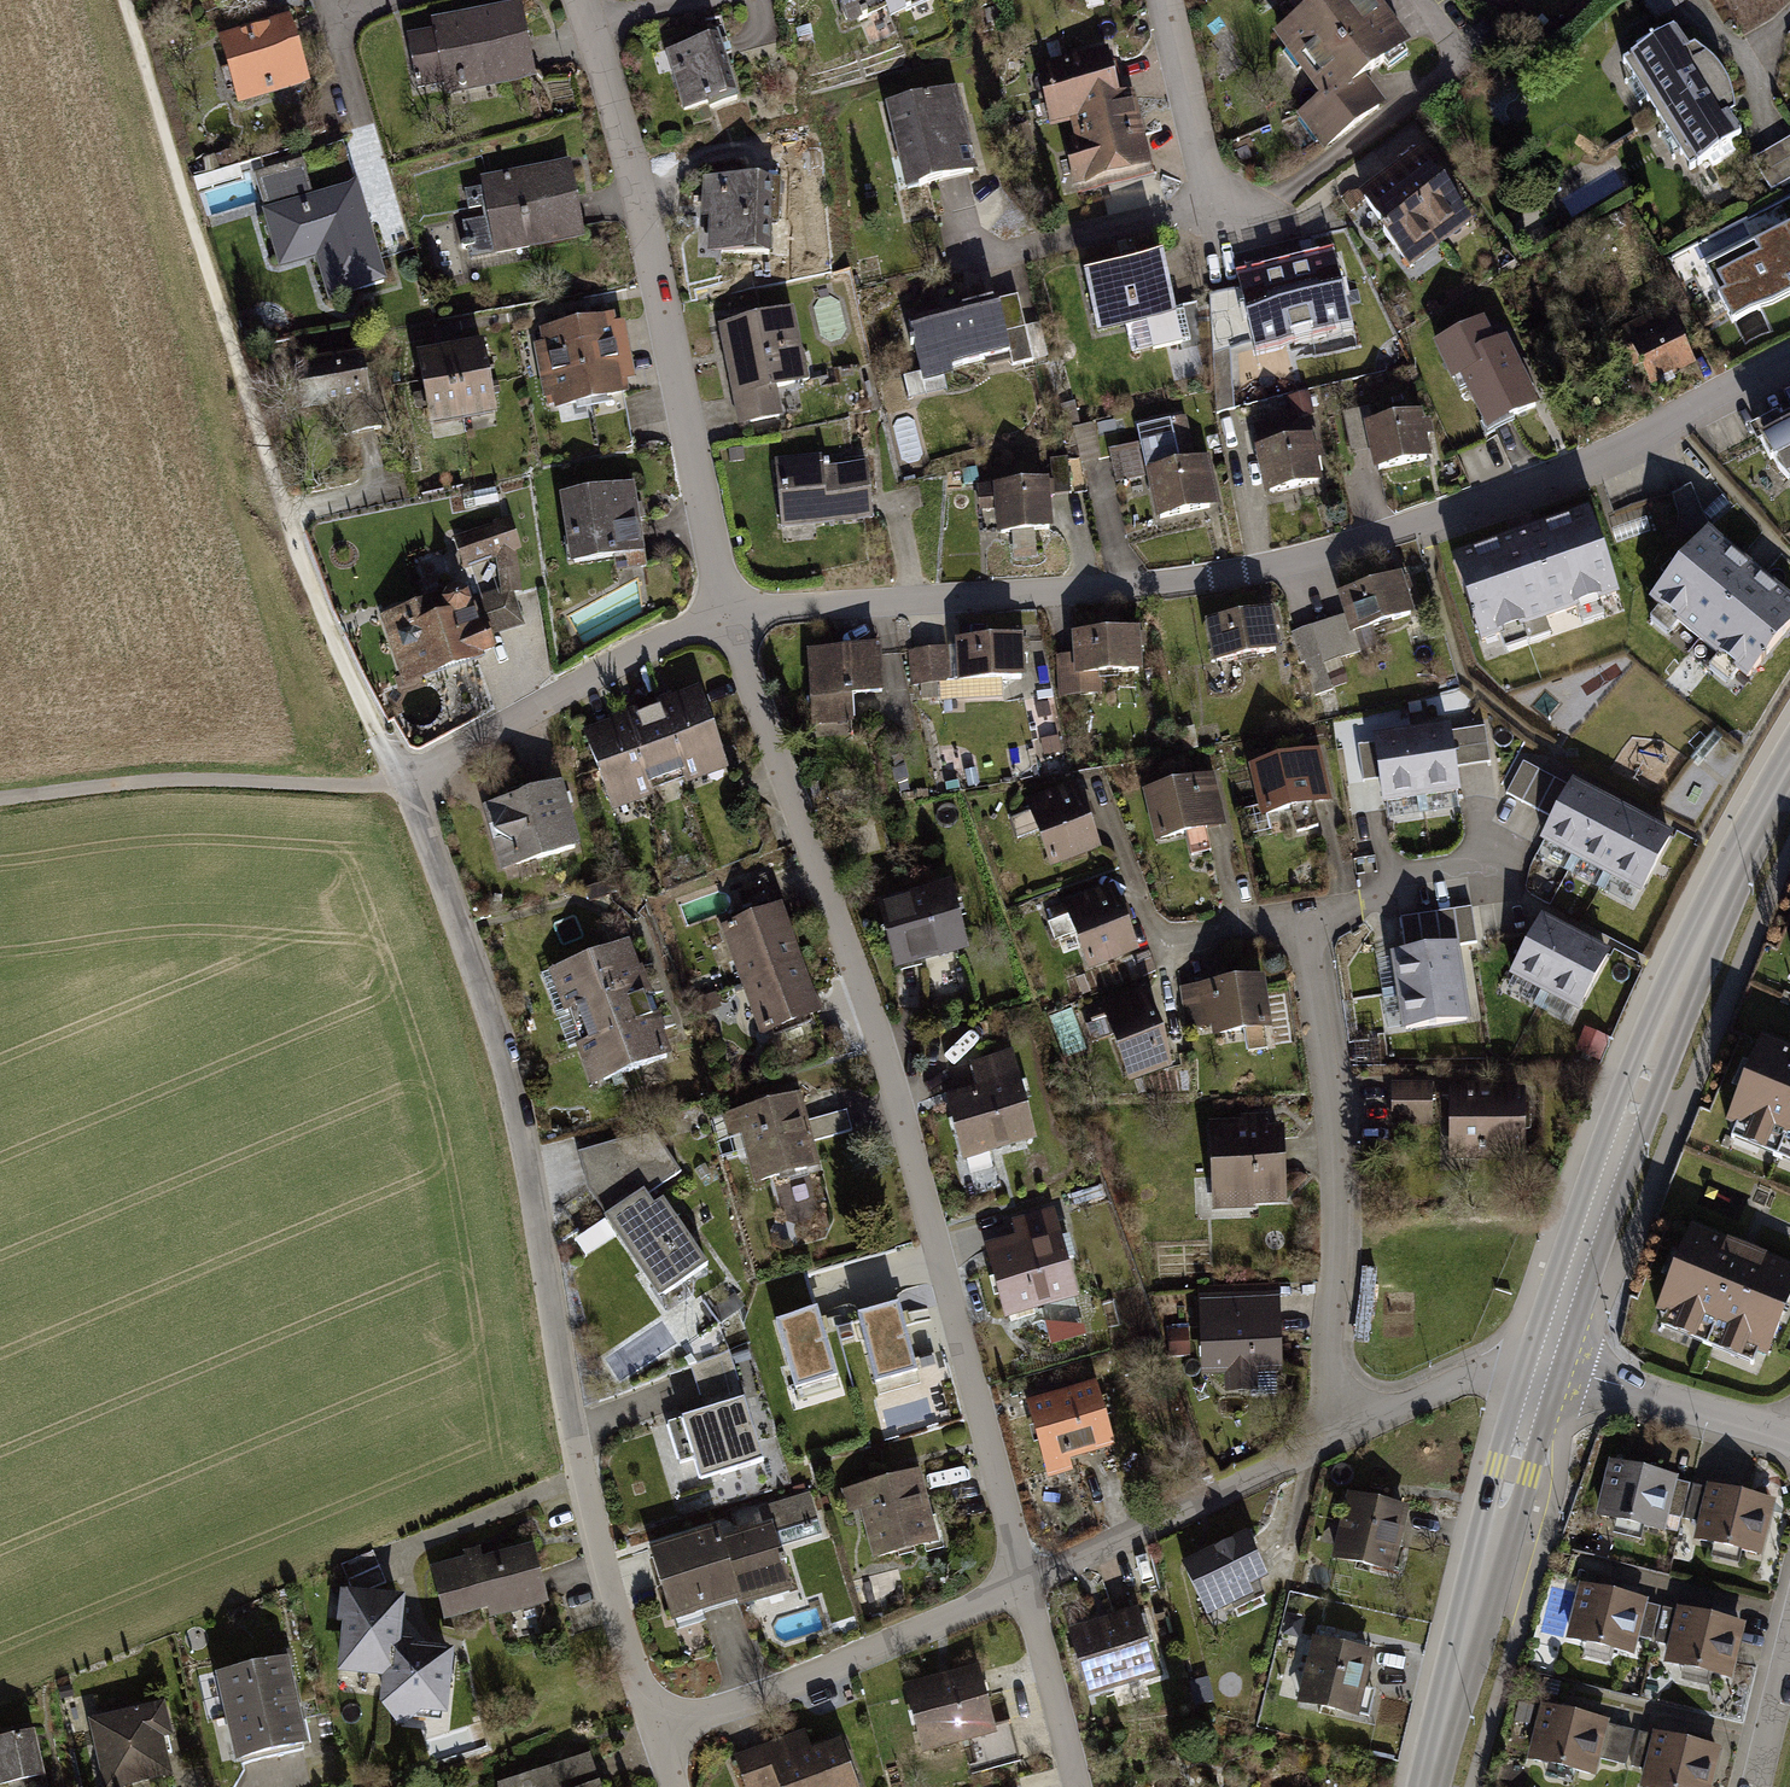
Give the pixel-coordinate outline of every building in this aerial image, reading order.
[(847,25),(887,8),(884,0),(836,0),(847,25)] [(887,8),(890,15),(924,0),(884,0),(887,8)] [(1297,19),(1272,35),(1317,100),(1295,114),(1322,151),(1385,103),(1364,75),(1408,45),(1372,0),(1281,0),(1297,19)] [(1656,19),(1688,0),(1645,0),(1656,19)] [(433,30),(408,34),(416,86),(444,82),(445,90),(530,75),(518,4),(432,19),(433,30)] [(281,26),(216,44),(231,101),(295,81),(286,46),(281,26)] [(1672,29),(1623,61),(1690,169),(1739,137),(1725,117),(1734,111),(1732,97),(1726,81),(1715,64),(1703,54),(1693,47),(1686,51),(1672,29)] [(718,31),(665,48),(684,109),(706,102),(708,109),(740,98),(727,58),(718,31)] [(1107,46),(1034,65),(1048,124),(1072,118),(1075,118),(1071,104),(1119,92),(1107,46)] [(956,88),(883,105),(903,186),(927,180),(974,169),(956,88)] [(1135,88),(1119,92),(1071,104),(1075,118),(1072,118),(1076,135),(1064,138),(1076,187),(1154,167),(1135,88)] [(1754,159),(1771,188),(1789,177),(1789,138),(1754,159)] [(1385,173),(1439,245),(1471,221),(1416,149),(1393,167),(1385,173)] [(568,159),(480,176),(482,187),(466,190),(469,205),(485,202),(488,217),(462,222),(469,259),(584,237),(568,159)] [(271,213),(260,216),(274,270),(315,259),(324,297),(375,287),(358,224),(350,194),(304,205),(297,167),(261,175),(271,213)] [(1378,225),(1375,226),(1406,271),(1439,245),(1385,173),(1379,177),(1355,195),(1378,225)] [(779,178),(703,177),(702,217),(709,217),(708,252),(767,253),(768,220),(779,220),(779,178)] [(1704,268),(1733,323),(1789,294),(1789,224),(1704,268)] [(1118,250),(1075,261),(1095,335),(1145,322),(1152,350),(1178,343),(1192,340),(1183,307),(1180,308),(1164,244),(1119,255),(1118,250)] [(1272,268),(1239,276),(1256,347),(1349,325),(1332,254),(1272,268)] [(1017,294),(992,299),(993,307),(998,306),(1009,351),(1012,364),(1047,356),(1039,324),(1024,328),(1017,294)] [(951,364),(1009,351),(998,306),(993,307),(992,299),(908,319),(921,371),(923,380),(941,375),(953,373),(951,364)] [(1183,307),(1192,340),(1178,343),(1180,350),(1200,344),(1201,302),(1183,307)] [(795,309),(717,324),(736,426),(786,416),(780,387),(809,381),(795,309)] [(614,312),(572,319),(588,402),(629,394),(627,384),(637,382),(625,318),(615,320),(614,312)] [(1666,312),(1618,333),(1630,361),(1636,359),(1638,363),(1648,386),(1690,367),(1666,312)] [(588,402),(572,319),(538,326),(541,340),(532,342),(542,399),(551,397),(553,408),(588,402)] [(1431,346),(1450,385),(1460,380),(1486,433),(1538,408),(1524,379),(1503,338),(1492,343),(1481,321),(1431,346)] [(441,346),(415,351),(429,424),(494,412),(481,339),(454,344),(441,346)] [(361,349),(296,360),(304,407),(328,403),(331,418),(344,416),(347,431),(387,424),(379,382),(376,361),(363,363),(361,349)] [(944,390),(941,375),(923,380),(921,371),(902,375),(908,398),(944,390)] [(1309,391),(1289,396),(1294,420),(1314,415),(1309,391)] [(1351,454),(1366,451),(1360,425),(1368,423),(1364,408),(1342,412),(1351,454)] [(1418,412),(1368,423),(1360,425),(1366,451),(1370,471),(1428,458),(1423,436),(1418,412)] [(1761,444),(1772,465),(1775,463),(1784,480),(1789,478),(1789,481),(1789,415),(1777,421),(1775,416),(1747,430),(1755,446),(1761,444)] [(1282,419),(1255,426),(1259,445),(1254,447),(1264,495),(1323,483),(1317,459),(1312,435),(1302,437),(1299,425),(1284,428),(1282,419)] [(1170,420),(1136,428),(1140,442),(1147,476),(1158,518),(1218,503),(1207,457),(1181,463),(1170,420)] [(1094,423),(1073,429),(1081,461),(1102,456),(1094,423)] [(1110,449),(1112,459),(1117,483),(1147,476),(1140,442),(1110,449)] [(822,454),(772,459),(780,529),(873,520),(871,497),(867,461),(823,465),(822,454)] [(1047,460),(1048,480),(1049,502),(1071,501),(1069,459),(1047,460)] [(1051,528),(1049,502),(1048,480),(977,485),(979,514),(994,513),(996,533),(1012,532),(1014,558),(1038,556),(1036,529),(1051,528)] [(1689,485),(1670,495),(1679,512),(1675,553),(1708,524),(1689,485)] [(488,488),(450,495),(451,517),(492,510),(488,488)] [(633,496),(566,504),(573,567),(638,557),(633,496)] [(1617,597),(1586,508),(1526,529),(1446,557),(1477,646),(1481,645),(1486,660),(1604,619),(1598,603),(1617,597)] [(493,525),(454,538),(464,569),(494,560),(499,596),(514,592),(521,591),(516,552),(521,550),(511,516),(492,521),(493,525)] [(1703,531),(1647,600),(1745,680),(1789,625),(1789,601),(1751,569),(1703,531)] [(1338,595),(1345,614),(1351,633),(1374,625),(1376,630),(1392,625),(1391,620),(1414,612),(1405,586),(1401,574),(1338,595)] [(442,595),(378,615),(403,686),(482,659),(481,656),(494,652),(489,638),(525,625),(514,592),(499,596),(503,607),(475,616),(469,600),(467,593),(456,586),(446,589),(442,595)] [(1273,608),(1206,620),(1213,661),(1237,656),(1239,663),(1258,660),(1256,653),(1281,649),(1276,620),(1273,608)] [(1380,646),(1376,630),(1374,625),(1351,633),(1345,614),(1291,631),(1301,662),(1305,661),(1316,696),(1333,691),(1332,687),(1349,681),(1342,658),(1380,646)] [(1117,670),(1143,669),(1141,641),(1140,628),(1074,633),(1075,654),(1058,655),(1061,694),(1099,692),(1098,680),(1117,679),(1117,670)] [(954,639),(955,648),(957,683),(1026,679),(1024,648),(1023,635),(954,639)] [(837,647),(807,649),(813,722),(852,719),(851,697),(881,695),(877,644),(837,647)] [(911,686),(957,683),(955,648),(908,651),(911,686)] [(655,700),(658,708),(685,777),(687,784),(726,769),(697,688),(671,698),(670,694),(665,696),(655,700)] [(630,710),(624,712),(652,790),(685,777),(658,708),(639,715),(636,707),(630,710)] [(607,722),(582,731),(612,812),(654,796),(652,790),(624,712),(618,714),(606,719),(607,722)] [(1406,732),(1374,736),(1376,743),(1380,776),(1385,803),(1460,791),(1456,767),(1451,732),(1450,725),(1418,730),(1406,732)] [(1485,727),(1451,732),(1456,767),(1490,762),(1485,727)] [(1058,736),(1040,740),(1043,756),(1061,752),(1058,736)] [(1380,776),(1376,743),(1358,746),(1363,779),(1380,776)] [(1286,757),(1250,766),(1262,817),(1334,800),(1321,748),(1286,757)] [(1552,817),(1568,787),(1523,763),(1507,794),(1552,817)] [(1180,782),(1142,790),(1154,841),(1185,834),(1190,857),(1209,852),(1204,830),(1228,825),(1217,774),(1180,782)] [(1602,795),(1572,779),(1568,787),(1552,817),(1539,841),(1643,896),(1676,834),(1644,817),(1634,811),(1602,795)] [(1076,781),(1026,800),(1052,868),(1102,849),(1089,815),(1076,781)] [(515,795),(480,806),(500,869),(578,845),(558,782),(515,795)] [(1112,882),(1062,902),(1063,904),(1047,910),(1052,922),(1049,923),(1055,939),(1074,931),(1089,970),(1139,950),(1126,918),(1112,882)] [(950,884),(877,903),(895,971),(968,952),(950,884)] [(742,984),(803,961),(781,905),(721,926),(742,984)] [(1460,945),(1477,943),(1472,907),(1402,917),(1407,953),(1460,945)] [(1571,930),(1542,915),(1510,978),(1580,1014),(1612,951),(1582,936),(1571,930)] [(629,943),(547,972),(562,1012),(644,983),(629,943)] [(1464,975),(1460,945),(1407,953),(1393,954),(1403,1028),(1470,1019),(1466,988),(1464,975)] [(1148,953),(1134,958),(1141,978),(1155,973),(1148,953)] [(803,961),(742,984),(762,1037),(823,1014),(803,961)] [(1273,1028),(1265,975),(1228,980),(1181,988),(1188,1034),(1211,1030),(1212,1037),(1244,1032),(1248,1054),(1268,1051),(1265,1030),(1273,1028)] [(658,1018),(644,983),(562,1012),(576,1048),(658,1018)] [(1101,1006),(1089,1010),(1093,1021),(1106,1016),(1131,1083),(1175,1067),(1162,1032),(1146,987),(1100,1004),(1101,1006)] [(671,1056),(658,1018),(576,1048),(590,1086),(671,1056)] [(1610,1038),(1584,1028),(1575,1051),(1601,1061),(1610,1038)] [(1758,1039),(1724,1123),(1736,1128),(1731,1140),(1789,1164),(1789,1052),(1758,1039)] [(971,1063),(978,1086),(945,1095),(962,1160),(1034,1141),(1010,1052),(971,1063)] [(1434,1082),(1393,1082),(1394,1128),(1434,1128),(1434,1082)] [(1527,1158),(1526,1088),(1479,1089),(1450,1089),(1451,1159),(1527,1158)] [(799,1094),(723,1113),(730,1138),(741,1136),(753,1184),(818,1167),(811,1141),(806,1122),(799,1094)] [(846,1111),(806,1122),(811,1141),(851,1131),(846,1111)] [(1241,1121),(1210,1122),(1213,1212),(1254,1211),(1254,1205),(1287,1203),(1285,1127),(1268,1128),(1268,1115),(1240,1116),(1241,1121)] [(575,1151),(585,1189),(606,1219),(603,1220),(658,1302),(706,1269),(661,1202),(652,1208),(644,1196),(680,1172),(652,1131),(575,1151)] [(1017,1235),(985,1244),(1005,1318),(1074,1300),(1050,1212),(1014,1222),(1017,1235)] [(1689,1228),(1653,1315),(1662,1318),(1657,1332),(1750,1369),(1756,1353),(1768,1358),(1789,1305),(1789,1269),(1742,1250),(1689,1228)] [(1279,1286),(1200,1288),(1202,1378),(1224,1377),(1224,1395),(1257,1395),(1257,1376),(1281,1376),(1279,1286)] [(712,1312),(722,1326),(746,1310),(736,1296),(712,1312)] [(899,1306),(855,1318),(873,1386),(876,1385),(879,1397),(920,1386),(917,1375),(917,1374),(905,1327),(899,1306)] [(823,1328),(818,1311),(775,1323),(795,1392),(798,1391),(800,1401),(837,1390),(834,1381),(838,1380),(823,1328)] [(729,1351),(693,1365),(706,1413),(720,1408),(744,1401),(729,1351)] [(1095,1382),(1026,1402),(1049,1479),(1072,1472),(1069,1462),(1115,1449),(1095,1382)] [(706,1413),(682,1420),(701,1483),(763,1465),(744,1401),(720,1408),(706,1413)] [(1637,1467),(1610,1460),(1597,1516),(1666,1533),(1670,1516),(1678,1482),(1679,1478),(1637,1467)] [(918,1472),(843,1492),(848,1511),(861,1508),(875,1559),(937,1542),(918,1472)] [(1691,1485),(1678,1482),(1670,1516),(1683,1519),(1691,1485)] [(1735,1492),(1708,1485),(1707,1489),(1699,1522),(1694,1542),(1762,1559),(1777,1502),(1735,1492)] [(1699,1522),(1707,1489),(1694,1486),(1685,1519),(1699,1522)] [(758,1508),(764,1526),(771,1524),(774,1534),(816,1522),(808,1494),(758,1508)] [(1377,1500),(1348,1494),(1332,1560),(1393,1575),(1409,1508),(1377,1500)] [(645,1548),(667,1622),(734,1603),(737,1611),(792,1594),(774,1534),(771,1524),(764,1526),(721,1539),(718,1527),(645,1548)] [(1203,1555),(1181,1564),(1206,1619),(1232,1607),(1234,1612),(1267,1598),(1261,1584),(1269,1581),(1248,1534),(1203,1555)] [(466,1557),(432,1566),(446,1618),(490,1607),(493,1617),(548,1603),(533,1544),(482,1557),(481,1553),(480,1548),(465,1552),(466,1557)] [(373,1552),(341,1565),(351,1589),(366,1591),(386,1582),(373,1552)] [(1607,1591),(1580,1585),(1567,1640),(1634,1656),(1638,1639),(1647,1605),(1648,1601),(1607,1591)] [(351,1589),(347,1589),(338,1673),(383,1677),(382,1704),(403,1727),(448,1732),(456,1649),(411,1644),(403,1643),(405,1628),(408,1594),(366,1591),(351,1589)] [(1661,1608),(1647,1605),(1638,1639),(1652,1643),(1661,1608)] [(1706,1614),(1678,1607),(1677,1612),(1669,1646),(1664,1665),(1734,1682),(1748,1624),(1706,1614)] [(1669,1646),(1677,1612),(1664,1608),(1655,1643),(1669,1646)] [(1093,1622),(1068,1630),(1088,1699),(1159,1678),(1139,1609),(1093,1622)] [(1303,1619),(1288,1615),(1283,1634),(1298,1638),(1303,1619)] [(1317,1638),(1313,1637),(1297,1705),(1359,1720),(1361,1714),(1369,1716),(1374,1692),(1366,1690),(1375,1652),(1355,1648),(1356,1641),(1343,1638),(1319,1632),(1317,1638)] [(294,1682),(287,1655),(213,1673),(235,1762),(310,1744),(303,1717),(294,1682)] [(944,1674),(905,1685),(924,1755),(964,1744),(995,1736),(992,1726),(976,1666),(944,1674)] [(1208,1678),(1189,1683),(1194,1707),(1214,1703),(1208,1678)] [(172,1736),(164,1702),(88,1719),(103,1786),(126,1786),(173,1776),(169,1758),(165,1737),(172,1736)] [(1568,1711),(1541,1705),(1527,1762),(1597,1780),(1602,1760),(1610,1726),(1611,1722),(1568,1711)] [(1009,1722),(992,1726),(995,1736),(964,1744),(972,1775),(1020,1762),(1009,1722)] [(1634,1732),(1610,1726),(1602,1760),(1626,1766),(1634,1732)] [(0,1738),(0,1785),(44,1775),(40,1762),(33,1730),(0,1738)] [(733,1757),(744,1786),(856,1786),(839,1740),(810,1750),(803,1732),(733,1757)] [(1653,1732),(1652,1737),(1644,1769),(1640,1786),(1713,1786),(1722,1749),(1680,1739),(1653,1732)] [(1644,1769),(1652,1737),(1640,1733),(1632,1766),(1644,1769)] [(498,1783),(498,1786),(601,1786),(591,1753),(526,1774),(498,1783)]
